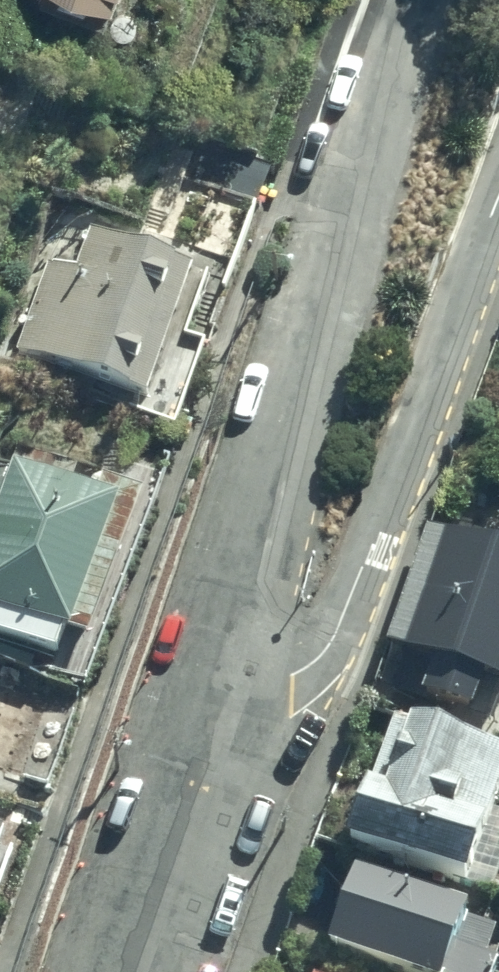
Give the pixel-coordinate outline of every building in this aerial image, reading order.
[(200,251),(92,224),(79,260),(54,251),(20,344),(151,391),(200,251)] [(0,459),(0,626),(61,648),(70,625),(93,633),(142,496),(80,474),(85,459),(18,435),(9,461),(0,459)] [(434,517),(395,636),(440,650),(430,681),(476,697),(486,665),(498,669),(498,533),(434,517)] [(27,772),(51,684),(1,670),(4,660),(0,659),(0,764),(27,772)] [(399,724),(358,842),(471,881),(467,894),(493,902),(498,884),(498,748),(418,720),(415,728),(399,724)] [(0,812),(0,850),(11,816),(0,812)] [(359,860),(334,932),(451,971),(492,971),(498,953),(498,949),(458,935),(471,896),(359,860)]
